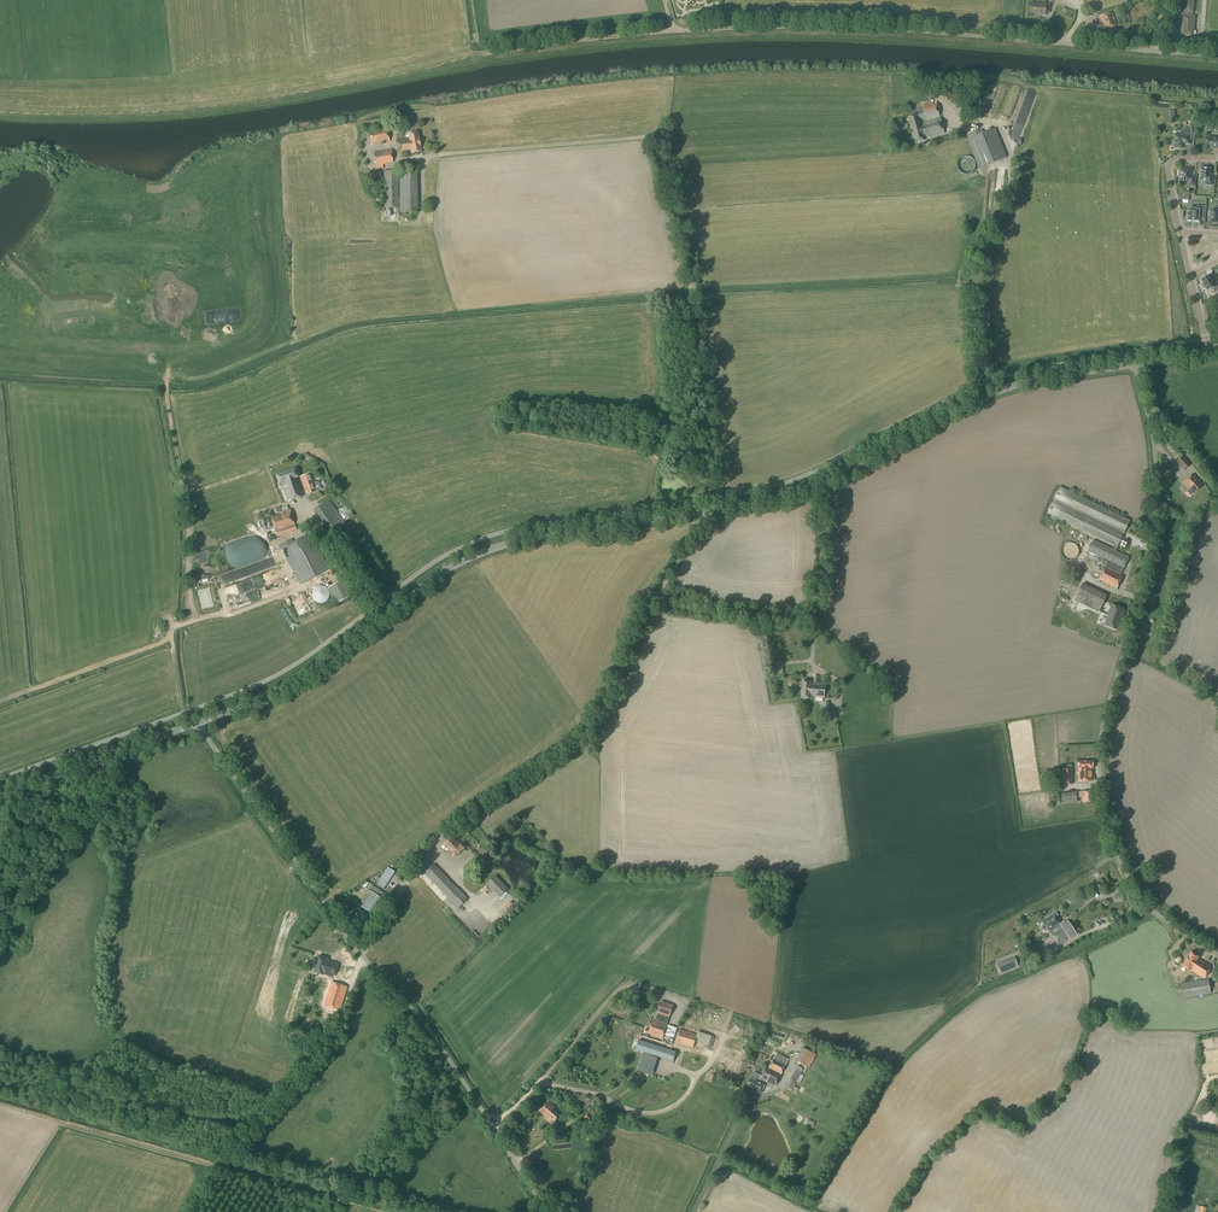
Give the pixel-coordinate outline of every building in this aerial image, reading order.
[(1194,0),(1181,0),(1180,16),(1182,16),(1181,34),(1192,35),(1193,30),(1191,30),(1191,26),(1192,27),(1193,17),(1192,16),(1191,16),(1191,12),(1192,13),(1194,0)] [(1030,3),(1030,13),(1040,14),(1040,15),(1045,15),(1045,14),(1049,14),(1050,5),(1046,5),(1030,3)] [(1091,42),(1106,39),(1104,30),(1116,26),(1112,13),(1100,17),(1103,24),(1088,28),(1091,42)] [(961,117),(969,111),(960,98),(952,104),(961,117)] [(916,143),(924,140),(924,139),(931,137),(944,134),(935,102),(922,106),(923,109),(918,110),(919,114),(909,117),(916,143)] [(371,145),(389,141),(386,125),(380,126),(381,130),(369,132),(371,145)] [(1006,157),(995,129),(984,134),(982,130),(967,136),(969,139),(967,140),(978,168),(1006,157)] [(420,151),(421,151),(417,133),(408,135),(408,138),(396,140),(399,154),(410,151),(411,153),(411,155),(421,153),(420,151)] [(1189,144),(1190,136),(1175,135),(1174,141),(1173,141),(1173,145),(1174,145),(1174,148),(1182,149),(1182,144),(1189,144)] [(1207,137),(1206,147),(1217,148),(1217,138),(1207,137)] [(376,170),(383,169),(382,165),(392,163),(390,150),(373,153),(376,170)] [(1194,186),(1195,178),(1191,178),(1191,169),(1179,168),(1178,182),(1187,183),(1187,186),(1194,186)] [(1210,174),(1210,168),(1200,168),(1200,171),(1199,171),(1199,177),(1200,177),(1200,181),(1205,181),(1204,185),(1213,185),(1214,175),(1210,174)] [(399,208),(398,171),(384,171),(384,172),(376,174),(378,183),(384,182),(384,208),(399,208)] [(400,212),(417,212),(417,178),(417,171),(399,171),(400,212)] [(367,186),(375,185),(375,184),(377,183),(376,174),(366,175),(367,186)] [(1202,217),(1203,207),(1197,207),(1197,210),(1188,209),(1188,211),(1187,211),(1186,218),(1187,218),(1187,221),(1198,222),(1198,217),(1202,217)] [(1215,207),(1215,211),(1210,211),(1209,223),(1212,223),(1212,224),(1217,225),(1217,223),(1217,221),(1217,207),(1215,207)] [(1201,280),(1203,284),(1201,284),(1204,288),(1205,288),(1207,291),(1212,289),(1214,293),(1217,290),(1217,284),(1217,281),(1212,284),(1208,276),(1201,280)] [(1184,470),(1190,464),(1182,456),(1176,462),(1184,470)] [(303,496),(297,477),(298,477),(294,469),(276,476),(279,484),(282,483),(288,501),(303,496)] [(310,474),(301,478),(306,495),(316,492),(316,491),(320,490),(321,489),(319,483),(317,482),(313,484),(310,474)] [(1193,494),(1203,485),(1193,474),(1183,483),(1193,494)] [(1116,549),(1130,521),(1060,487),(1047,513),(1114,546),(1113,547),(1116,549)] [(313,510),(331,534),(346,524),(328,499),(313,510)] [(276,536),(296,530),(290,510),(281,512),(282,514),(271,518),(276,536)] [(312,538),(295,546),(292,539),(278,546),(280,550),(281,549),(282,551),(283,550),(301,584),(329,569),(312,538)] [(1116,549),(1113,547),(1112,549),(1093,541),(1088,551),(1108,561),(1105,568),(1085,558),(1079,569),(1100,579),(1099,580),(1117,589),(1123,576),(1121,575),(1129,558),(1115,551),(1116,549)] [(1062,547),(1062,548),(1061,549),(1061,550),(1061,552),(1061,553),(1061,555),(1062,556),(1063,557),(1064,558),(1065,559),(1067,560),(1068,560),(1070,561),(1072,560),(1073,560),(1074,559),(1075,558),(1077,557),(1077,556),(1078,555),(1078,553),(1079,552),(1078,550),(1078,549),(1077,547),(1077,546),(1075,545),(1074,544),(1073,543),(1071,543),(1070,543),(1068,543),(1067,543),(1066,544),(1065,544),(1064,545),(1063,546),(1062,547)] [(262,555),(239,561),(240,567),(264,560),(262,555)] [(269,574),(271,581),(288,575),(286,569),(269,574)] [(239,579),(237,573),(225,576),(227,583),(239,579)] [(338,603),(350,597),(341,581),(329,587),(338,603)] [(1099,612),(1107,596),(1082,584),(1074,600),(1099,612)] [(327,589),(326,588),(325,587),(324,587),(323,587),(322,586),(321,586),(320,586),(319,586),(318,587),(317,587),(316,588),(315,588),(314,589),(313,590),(313,591),(312,592),(312,593),(312,594),(312,595),(312,596),(312,597),(312,598),(313,599),(313,600),(314,601),(315,602),(316,602),(317,603),(318,603),(319,603),(320,604),(321,604),(322,603),(323,603),(324,603),(325,602),(326,602),(327,601),(328,600),(328,599),(329,598),(329,597),(329,596),(329,595),(329,594),(329,593),(329,592),(328,591),(328,590),(327,589)] [(1103,621),(1116,625),(1120,615),(1119,614),(1122,604),(1111,601),(1107,611),(1106,611),(1103,621)] [(817,683),(817,680),(818,676),(814,676),(814,679),(813,682),(811,682),(811,681),(803,680),(801,698),(809,699),(809,696),(813,697),(824,698),(825,684),(817,683)] [(834,711),(823,714),(825,723),(837,720),(834,711)] [(1091,781),(1091,768),(1093,768),(1093,761),(1077,761),(1077,768),(1078,768),(1078,781),(1091,781)] [(1063,784),(1072,784),(1072,768),(1063,768),(1063,784)] [(1095,801),(1093,790),(1078,792),(1078,798),(1082,797),(1083,803),(1095,801)] [(1063,804),(1077,802),(1076,792),(1061,794),(1063,804)] [(457,842),(452,837),(444,844),(452,853),(455,857),(465,848),(461,844),(458,841),(457,842)] [(487,854),(489,848),(484,847),(485,846),(480,844),(477,852),(482,854),(482,852),(487,854)] [(453,875),(459,869),(448,859),(442,865),(453,875)] [(459,908),(468,900),(434,864),(425,873),(459,908)] [(383,888),(394,872),(387,867),(377,884),(383,888)] [(500,897),(508,889),(495,875),(487,883),(500,897)] [(367,882),(362,886),(370,891),(371,889),(381,896),(383,892),(367,882)] [(371,892),(362,907),(370,912),(380,897),(371,892)] [(1079,896),(1071,902),(1074,905),(1082,899),(1079,896)] [(1059,924),(1055,917),(1058,915),(1056,912),(1042,922),(1050,933),(1059,927),(1058,926),(1060,925),(1059,924)] [(1059,927),(1050,933),(1059,946),(1077,934),(1067,920),(1064,922),(1063,921),(1060,924),(1059,924),(1060,925),(1058,926),(1059,927)] [(1204,979),(1211,967),(1197,959),(1198,957),(1191,952),(1182,966),(1189,971),(1190,970),(1204,979)] [(333,977),(338,964),(327,960),(327,959),(318,956),(313,972),(322,975),(323,974),(333,977)] [(996,964),(1000,974),(1018,966),(1014,957),(996,964)] [(1182,998),(1186,997),(1210,993),(1208,980),(1180,985),(1182,998)] [(340,1010),(347,987),(331,982),(324,1005),(340,1010)] [(1193,1000),(1194,1008),(1217,1005),(1217,998),(1193,1000)] [(658,1013),(655,1022),(658,1023),(661,1014),(670,1017),(673,1005),(662,1001),(658,1013)] [(1201,1030),(1217,1027),(1217,1010),(1198,1013),(1201,1030)] [(667,1025),(658,1023),(655,1022),(652,1021),(649,1031),(648,1034),(663,1038),(667,1025)] [(693,1048),(697,1035),(679,1029),(675,1042),(693,1048)] [(703,1044),(703,1045),(711,1048),(715,1037),(706,1034),(703,1044)] [(642,1041),(639,1039),(638,1042),(636,1049),(644,1051),(644,1053),(643,1053),(639,1066),(652,1070),(656,1057),(656,1055),(674,1061),(677,1051),(642,1041)] [(814,1053),(816,1048),(809,1044),(806,1049),(802,1048),(796,1061),(810,1068),(816,1054),(814,1053)] [(775,1087),(789,1059),(777,1053),(769,1069),(766,1067),(762,1076),(754,1072),(751,1079),(750,1079),(747,1085),(754,1089),(754,1090),(761,1094),(764,1089),(761,1088),(763,1084),(762,1084),(764,1081),(775,1087)] [(800,1084),(804,1076),(801,1074),(803,1069),(797,1066),(791,1079),(787,1088),(786,1087),(782,1095),(789,1099),(790,1098),(793,1100),(799,1089),(795,1087),(796,1082),(800,1084)] [(553,1122),(561,1114),(554,1108),(554,1107),(548,1102),(540,1111),(550,1120),(553,1122)] [(590,1126),(596,1121),(590,1113),(584,1118),(590,1126)]
